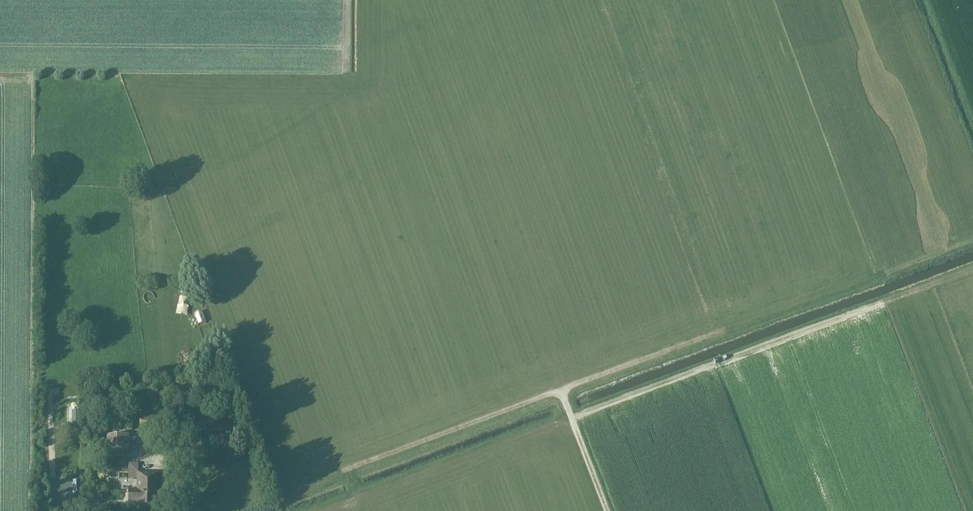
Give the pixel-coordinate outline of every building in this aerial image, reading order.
[(183,407),(182,415),(190,416),(191,408),(183,407)] [(160,428),(160,415),(140,416),(140,428),(160,428)] [(129,450),(129,435),(106,435),(106,450),(110,450),(110,457),(124,457),(124,450),(129,450)] [(157,505),(158,472),(149,472),(149,470),(137,470),(137,466),(133,465),(132,476),(137,476),(137,488),(129,487),(128,503),(136,504),(157,505)]
